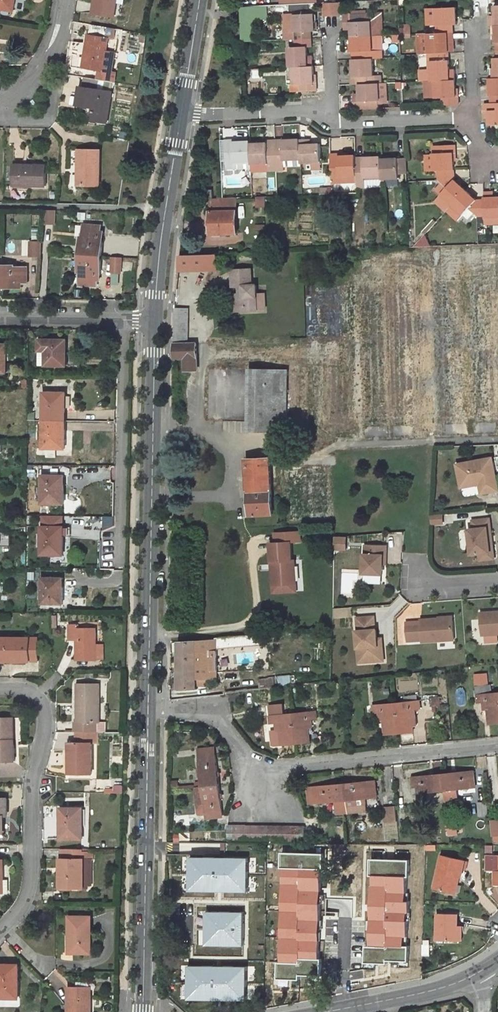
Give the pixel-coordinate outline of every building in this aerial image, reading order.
[(14,12),(16,0),(0,0),(0,9),(14,12)] [(93,13),(114,16),(117,0),(95,0),(93,13)] [(323,3),(323,15),(331,15),(331,3),(324,3),(323,3)] [(496,18),(489,18),(490,25),(496,25),(497,25),(497,5),(495,5),(495,15),(496,18)] [(248,6),(240,7),(241,27),(249,27),(248,6)] [(456,24),(456,7),(436,8),(436,9),(437,23),(437,33),(453,32),(453,25),(456,24)] [(436,9),(427,9),(428,24),(437,23),(436,9)] [(294,14),(294,25),(295,39),(311,39),(311,31),(314,31),(314,13),(294,14)] [(367,21),(367,13),(351,14),(351,29),(352,36),(372,35),(382,35),(381,20),(367,21)] [(294,25),(294,14),(283,15),(285,40),(295,39),(294,25)] [(107,37),(109,27),(91,24),(89,35),(107,37)] [(433,53),(448,52),(448,42),(448,40),(453,39),(453,32),(437,33),(428,33),(429,53),(433,53)] [(428,33),(418,34),(418,54),(429,53),(428,33)] [(89,35),(83,67),(100,69),(99,79),(108,80),(109,71),(103,70),(108,37),(107,37),(89,35)] [(372,50),(372,35),(352,36),(353,59),(373,58),(383,58),(383,50),(372,50)] [(288,47),(289,67),(292,66),(313,66),(312,58),(307,59),(307,56),(306,47),(312,46),(311,39),(295,39),(296,47),(288,47)] [(494,71),(489,71),(490,77),(497,77),(497,50),(496,50),(496,58),(494,58),(494,67),(494,71)] [(449,69),(448,52),(433,53),(433,60),(431,60),(432,80),(435,80),(455,79),(455,72),(449,72),(449,69)] [(373,75),(373,58),(353,59),(353,69),(351,69),(351,84),(359,84),(379,83),(382,83),(381,75),(373,75)] [(292,66),(293,85),(300,85),(301,91),(316,90),(315,76),(313,76),(313,66),(292,66)] [(98,79),(86,77),(84,88),(97,90),(98,79)] [(491,103),(497,102),(497,77),(490,77),(491,103)] [(455,90),(455,79),(435,80),(436,98),(442,98),(443,105),(458,105),(457,90),(455,90)] [(425,81),(426,98),(436,98),(435,80),(432,80),(425,81)] [(387,103),(386,82),(382,83),(379,83),(380,100),(379,100),(379,103),(387,103)] [(379,83),(359,84),(359,94),(360,102),(353,102),(354,109),(379,108),(379,103),(379,100),(380,100),(379,83)] [(107,122),(112,92),(97,90),(84,88),(81,87),(78,105),(92,107),(96,107),(94,120),(107,122)] [(489,124),(497,124),(497,102),(491,103),(485,103),(485,110),(489,110),(489,124)] [(239,138),(224,139),(226,168),(233,168),(233,161),(251,161),(250,143),(250,141),(240,141),(239,138)] [(284,160),(301,159),(300,138),(275,139),(276,170),(284,169),(284,160)] [(311,143),(308,143),(307,138),(300,138),(301,159),(301,162),(306,162),(306,168),(312,168),(312,169),(322,168),(320,143),(311,143)] [(251,163),(268,162),(269,170),(276,170),(275,139),(267,140),(268,142),(250,143),(251,161),(251,163)] [(455,160),(454,145),(437,145),(432,145),(433,154),(433,170),(438,170),(453,169),(453,160),(455,160)] [(79,150),(78,185),(99,185),(100,151),(79,150)] [(345,153),(330,153),(331,170),(332,182),(335,182),(335,179),(340,179),(340,176),(357,175),(356,157),(356,155),(346,156),(345,153)] [(425,154),(425,170),(433,170),(433,154),(425,154)] [(406,158),(388,158),(388,156),(381,157),(381,176),(381,178),(399,178),(399,174),(406,174),(406,158)] [(381,157),(356,157),(357,175),(357,182),(357,187),(364,187),(364,177),(381,176),(381,157)] [(284,160),(284,169),(301,169),(301,162),(301,159),(284,160)] [(14,165),(13,185),(45,185),(46,165),(29,165),(14,165)] [(465,190),(454,180),(453,169),(438,170),(437,170),(438,180),(446,188),(440,194),(452,205),(465,190)] [(202,190),(203,199),(211,199),(213,199),(213,190),(202,190)] [(476,200),(465,190),(452,205),(463,215),(469,208),(477,216),(485,215),(484,199),(476,200)] [(494,197),(491,197),(491,192),(483,192),(484,199),(485,215),(485,218),(497,218),(497,196),(494,197)] [(238,233),(237,198),(223,198),(213,199),(211,199),(211,234),(238,233)] [(102,257),(104,232),(102,232),(99,232),(99,226),(85,225),(84,237),(81,237),(80,255),(102,257)] [(41,256),(42,243),(32,243),(31,256),(41,256)] [(80,255),(79,272),(81,273),(80,284),(94,285),(95,279),(98,280),(100,280),(102,257),(80,255)] [(204,255),(180,256),(178,269),(205,269),(204,255)] [(216,255),(204,255),(205,269),(217,268),(216,255)] [(122,259),(114,258),(113,273),(121,273),(122,259)] [(21,283),(27,283),(27,268),(15,268),(15,266),(1,266),(1,288),(21,288),(21,283)] [(254,311),(252,297),(251,285),(247,285),(246,270),(226,271),(228,287),(233,287),(234,294),(230,295),(231,308),(243,307),(243,311),(254,311)] [(262,310),(261,296),(252,297),(254,311),(262,310)] [(174,308),(174,344),(187,344),(188,308),(174,308)] [(38,366),(66,366),(67,348),(65,348),(65,340),(38,339),(38,366)] [(187,344),(174,344),(174,358),(184,358),(186,371),(197,370),(196,344),(187,344)] [(43,393),(43,420),(64,420),(64,411),(66,411),(66,393),(43,393)] [(43,420),(43,449),(65,449),(65,429),(64,429),(64,420),(43,420)] [(458,462),(462,481),(462,485),(481,481),(482,491),(497,488),(497,481),(493,455),(458,462)] [(248,490),(271,489),(269,458),(246,459),(248,490)] [(42,476),(42,504),(65,504),(64,485),(63,485),(63,476),(42,476)] [(273,515),(271,489),(248,490),(249,516),(273,515)] [(492,528),(491,519),(469,522),(470,530),(465,531),(467,556),(478,555),(486,554),(484,529),(492,528)] [(41,526),(41,555),(64,555),(64,536),(62,536),(62,526),(41,526)] [(492,528),(484,529),(486,554),(478,555),(479,561),(495,560),(492,528)] [(11,532),(0,532),(0,546),(11,546),(11,532)] [(302,542),(302,533),(277,533),(277,543),(291,543),(302,542)] [(278,561),(278,569),(276,569),(277,585),(295,584),(295,561),(291,561),(291,543),(277,543),(272,543),(272,561),(278,561)] [(383,554),(386,555),(387,545),(366,544),(365,553),(364,553),(364,573),(383,573),(383,563),(383,554)] [(42,577),(42,604),(62,604),(62,587),(61,587),(61,578),(42,577)] [(295,592),(295,584),(277,585),(273,585),(273,593),(295,592)] [(481,612),(482,634),(497,633),(497,611),(481,612)] [(383,660),(382,645),(378,646),(377,638),(376,629),(375,629),(374,616),(357,617),(358,630),(357,630),(358,648),(362,647),(363,662),(383,660)] [(454,639),(453,620),(439,621),(439,618),(421,619),(421,621),(407,621),(408,640),(422,639),(423,641),(454,639)] [(78,640),(78,660),(96,660),(96,645),(96,629),(78,629),(78,624),(69,624),(69,640),(78,640)] [(241,645),(216,647),(216,649),(261,645),(259,634),(240,636),(241,644),(241,645)] [(215,640),(216,647),(241,645),(241,644),(240,636),(215,638),(215,640)] [(8,660),(8,661),(30,660),(30,638),(0,638),(0,659),(8,660)] [(197,641),(179,642),(178,688),(197,688),(197,685),(207,685),(207,679),(216,679),(216,649),(216,647),(215,640),(197,641)] [(488,676),(476,676),(476,686),(489,685),(488,676)] [(278,677),(259,679),(260,689),(279,687),(278,677)] [(78,684),(77,722),(75,722),(75,732),(77,732),(97,732),(97,722),(99,722),(99,684),(78,684)] [(477,687),(478,702),(484,702),(485,710),(488,710),(489,718),(490,725),(497,724),(497,693),(492,693),(491,686),(477,687)] [(396,703),(399,734),(414,733),(412,718),(416,717),(415,709),(421,708),(420,701),(396,703)] [(396,703),(373,705),(374,713),(379,713),(380,720),(384,720),(386,735),(399,734),(396,703)] [(293,713),(295,744),(309,742),(308,728),(312,727),(311,719),(317,719),(316,711),(293,713)] [(293,713),(269,715),(270,724),(276,723),(276,730),(277,745),(295,744),(293,713)] [(15,761),(14,738),(11,738),(11,718),(0,718),(0,761),(15,761)] [(69,760),(69,774),(91,775),(91,742),(98,742),(98,732),(97,732),(77,732),(77,743),(73,743),(72,760),(69,760)] [(214,747),(198,749),(199,756),(205,755),(215,754),(214,747)] [(202,787),(219,785),(215,754),(205,755),(199,756),(202,787)] [(443,773),(445,791),(471,788),(476,788),(474,770),(443,773)] [(443,773),(412,776),(414,793),(445,791),(443,773)] [(345,783),(346,800),(347,812),(367,810),(366,798),(377,797),(375,780),(345,783)] [(345,783),(314,786),(316,804),(336,801),(337,813),(347,812),(346,800),(345,783)] [(219,785),(202,787),(195,788),(198,812),(201,814),(205,813),(206,816),(222,815),(219,785)] [(398,821),(397,807),(388,807),(390,822),(398,821)] [(61,808),(61,839),(82,839),(82,808),(61,808)] [(303,826),(230,826),(229,840),(303,841),(303,826)] [(407,855),(425,856),(425,850),(425,844),(407,844),(407,855)] [(83,888),(83,860),(88,860),(88,849),(64,849),(64,859),(60,859),(60,867),(63,868),(63,888),(83,888)] [(323,974),(326,852),(283,851),(279,978),(303,979),(303,974),(323,974)] [(450,890),(458,874),(464,877),(471,862),(450,852),(435,883),(450,890)] [(487,855),(486,870),(496,871),(496,855),(487,855)] [(231,860),(231,869),(250,869),(250,860),(231,860)] [(235,884),(234,903),(255,904),(255,885),(252,885),(252,869),(250,869),(231,869),(230,884),(235,884)] [(456,893),(464,877),(458,874),(450,890),(456,893)] [(0,879),(0,893),(9,893),(8,880),(4,880),(0,879)] [(334,940),(371,941),(372,899),(335,898),(334,940)] [(436,914),(435,941),(456,942),(456,927),(457,915),(436,914)] [(73,935),(73,953),(90,953),(90,917),(69,916),(69,935),(73,935)] [(256,970),(257,931),(228,930),(227,949),(236,950),(241,950),(241,970),(256,970)] [(18,998),(18,964),(0,964),(0,998),(18,998)] [(68,1011),(91,1011),(91,988),(69,987),(68,1011)]
